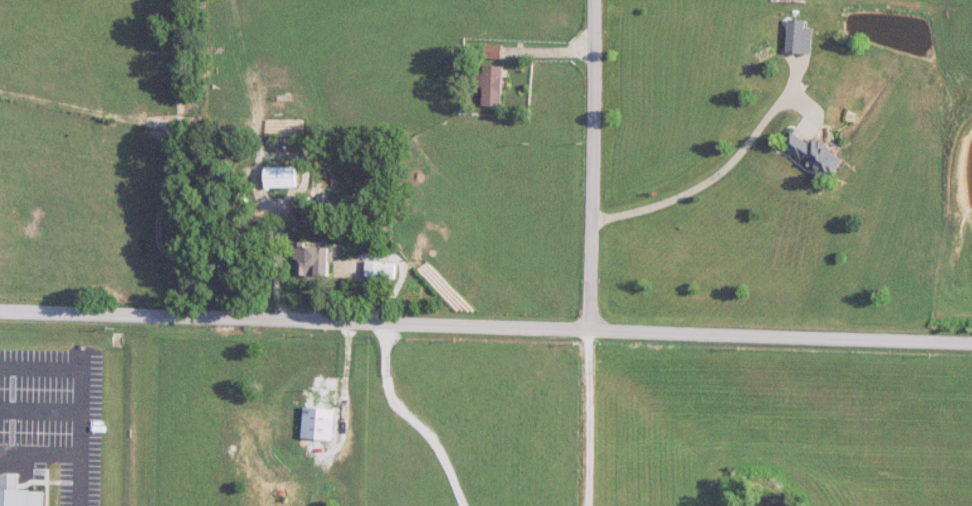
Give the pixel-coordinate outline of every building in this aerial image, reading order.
[(803,28),(789,28),(789,52),(803,52),(803,28)] [(503,46),(487,46),(487,59),(503,59),(503,46)] [(504,66),(484,66),(484,75),(476,75),(475,87),(483,87),(483,106),(503,107),(504,66)] [(833,179),(846,157),(814,138),(811,143),(792,131),(782,149),(833,179)] [(265,168),(265,189),(296,189),(296,168),(265,168)] [(295,247),(295,276),(330,276),(330,247),(295,247)] [(395,263),(365,262),(365,278),(394,278),(395,263)] [(333,441),(335,410),(304,407),(302,439),(333,441)]
